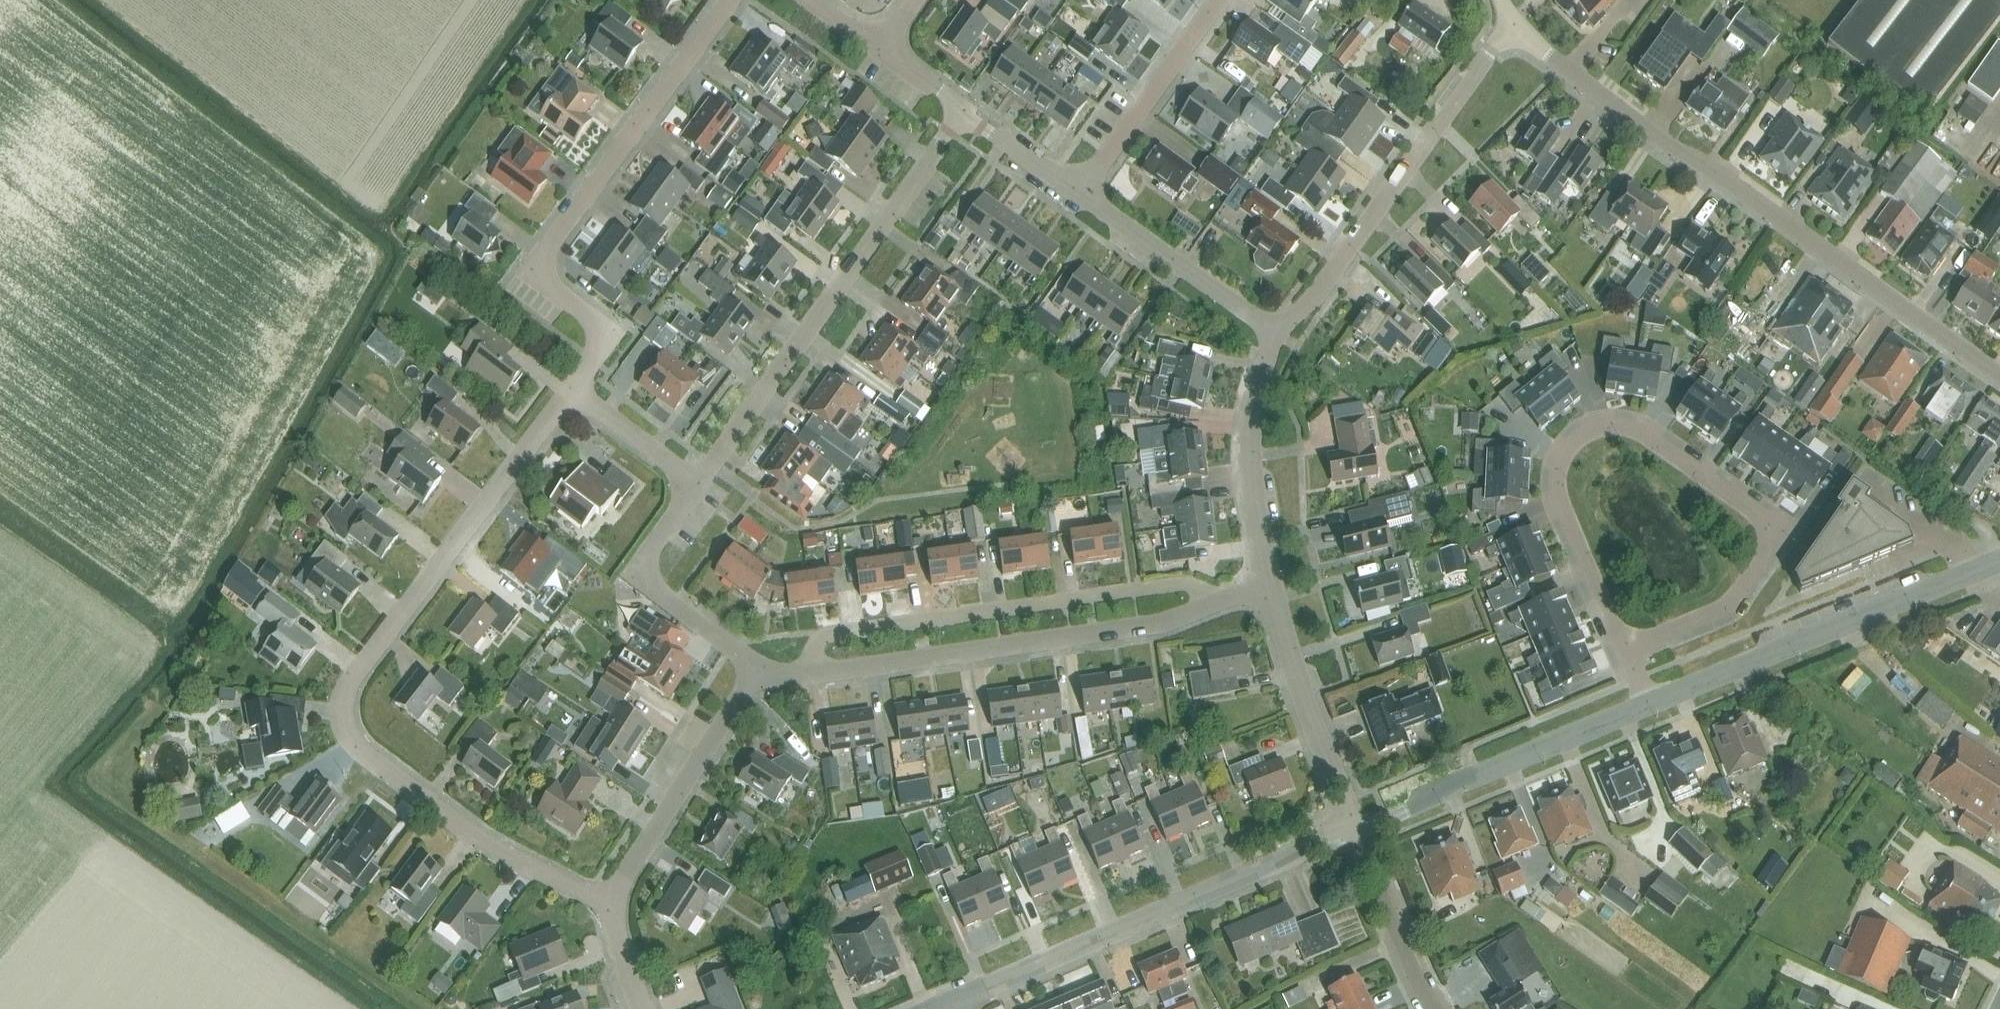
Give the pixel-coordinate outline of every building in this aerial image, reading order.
[(674,0),(648,0),(665,12),(674,0)] [(1010,23),(1017,13),(1000,0),(990,0),(977,18),(964,9),(941,41),(965,58),(982,33),(996,43),(1010,23)] [(1020,14),(1030,0),(1001,0),(1020,14)] [(1127,1),(1125,0),(1101,0),(1115,10),(1102,28),(1135,51),(1148,33),(1119,13),(1127,1)] [(1164,11),(1172,0),(1149,0),(1164,11)] [(1312,47),(1319,37),(1312,32),(1317,24),(1306,16),(1314,5),(1315,5),(1315,4),(1309,0),(1265,0),(1288,17),(1282,26),(1301,40),(1312,47)] [(1614,0),(1560,0),(1555,5),(1581,29),(1587,22),(1594,29),(1606,15),(1603,12),(1614,0)] [(1999,20),(1999,0),(1861,0),(1827,44),(1924,119),(1999,20)] [(631,18),(609,2),(594,23),(603,30),(589,49),(620,72),(642,42),(624,28),(631,18)] [(1435,51),(1451,29),(1414,3),(1398,26),(1406,31),(1401,38),(1397,35),(1389,46),(1404,57),(1411,47),(1429,60),(1437,59),(1440,54),(1435,51)] [(1039,11),(1033,21),(1046,30),(1053,20),(1039,11)] [(1716,15),(1703,35),(1674,15),(1652,46),(1635,70),(1664,91),(1681,67),(1690,54),(1702,63),(1716,44),(1715,43),(1728,24),(1716,15)] [(1761,58),(1777,37),(1749,16),(1733,37),(1761,58)] [(1025,18),(1019,27),(1029,34),(1035,26),(1025,18)] [(1281,25),(1280,26),(1272,38),(1249,22),(1233,44),(1265,66),(1276,51),(1298,67),(1298,65),(1311,48),(1312,47),(1301,40),(1282,26),(1281,25)] [(1122,69),(1135,51),(1102,28),(1090,46),(1076,36),(1068,47),(1087,61),(1095,50),(1122,69)] [(1343,67),(1364,42),(1352,33),(1332,58),(1343,67)] [(1060,43),(1048,35),(1040,47),(1052,55),(1060,43)] [(805,73),(813,62),(791,45),(782,56),(756,37),(743,55),(775,79),(782,69),(791,76),(797,68),(805,73)] [(1999,94),(1999,41),(1958,111),(1981,125),(1999,94)] [(1010,91),(1031,62),(1012,48),(991,77),(1010,91)] [(1298,65),(1310,74),(1323,57),(1311,48),(1298,65)] [(583,61),(570,52),(563,61),(576,70),(583,61)] [(768,88),(775,79),(743,55),(730,73),(771,103),(777,95),(768,88)] [(1029,104),(1049,75),(1031,62),(1010,91),(1029,104)] [(1085,66),(1079,74),(1089,81),(1095,73),(1085,66)] [(573,143),(590,120),(584,115),(597,98),(574,81),(575,79),(559,67),(544,88),(555,96),(539,118),(573,143)] [(1047,117),(1068,88),(1049,75),(1029,104),(1047,117)] [(966,76),(960,85),(970,91),(976,83),(966,76)] [(1246,78),(1239,88),(1249,95),(1256,85),(1246,78)] [(1371,140),(1384,121),(1362,105),(1369,96),(1345,78),(1337,89),(1350,98),(1337,116),(1371,140)] [(1737,115),(1750,97),(1723,78),(1717,87),(1706,79),(1700,88),(1686,107),(1724,134),(1737,115)] [(1793,87),(1781,78),(1767,97),(1779,106),(1793,87)] [(1303,89),(1292,82),(1281,98),(1291,105),(1303,89)] [(863,122),(871,111),(877,103),(853,85),(838,105),(854,116),(840,136),(871,159),(886,138),(863,122)] [(1851,107),(1861,93),(1850,86),(1841,99),(1851,107)] [(1066,131),(1087,101),(1068,88),(1047,117),(1066,131)] [(1219,145),(1238,119),(1199,91),(1180,118),(1219,145)] [(795,95),(786,107),(796,115),(806,103),(795,95)] [(1882,110),(1861,95),(1841,121),(1862,137),(1882,110)] [(695,119),(725,141),(739,123),(750,132),(758,121),(737,106),(730,115),(709,100),(695,119)] [(1282,118),(1280,117),(1256,100),(1241,121),(1267,140),(1282,118)] [(788,119),(762,101),(753,113),(779,132),(788,119)] [(1337,116),(1335,119),(1328,114),(1320,112),(1309,115),(1299,130),(1339,159),(1346,150),(1357,158),(1371,140),(1337,116)] [(1806,166),(1824,141),(1786,114),(1768,138),(1773,142),(1760,160),(1789,181),(1802,162),(1806,166)] [(730,159),(719,151),(725,141),(695,119),(681,139),(701,154),(694,163),(715,179),(730,159)] [(1547,153),(1559,135),(1536,119),(1515,150),(1538,166),(1522,190),(1532,197),(1558,160),(1547,153)] [(757,137),(752,144),(767,156),(782,135),(767,124),(757,137)] [(561,138),(547,127),(538,139),(552,149),(561,138)] [(492,179),(528,205),(546,180),(537,173),(550,155),(514,129),(497,152),(506,159),(492,179)] [(1333,168),(1339,159),(1299,130),(1298,131),(1300,132),(1292,143),(1310,155),(1298,172),(1331,195),(1344,176),(1333,168)] [(857,179),(871,159),(840,136),(826,156),(815,148),(807,159),(827,173),(834,162),(857,179)] [(1922,223),(1957,174),(1916,143),(1880,193),(1892,201),(1866,237),(1894,257),(1920,221),(1922,223)] [(1903,152),(1890,143),(1873,167),(1886,176),(1903,152)] [(1160,146),(1142,171),(1163,186),(1159,191),(1173,201),(1181,190),(1189,196),(1199,183),(1190,177),(1194,171),(1160,146)] [(1269,148),(1254,172),(1267,180),(1283,157),(1269,148)] [(1864,193),(1878,173),(1854,156),(1853,158),(1840,148),(1827,166),(1829,168),(1820,180),(1818,179),(1807,194),(1844,221),(1855,206),(1853,204),(1862,191),(1864,193)] [(1555,206),(1569,185),(1581,193),(1600,164),(1579,149),(1565,169),(1556,163),(1536,193),(1555,206)] [(783,158),(772,151),(758,171),(769,178),(783,158)] [(1229,169),(1241,178),(1250,165),(1238,157),(1229,169)] [(752,180),(761,164),(750,158),(741,174),(752,180)] [(1227,197),(1240,179),(1210,158),(1197,176),(1227,197)] [(826,222),(839,204),(817,188),(825,178),(805,163),(797,175),(808,183),(795,200),(826,222)] [(704,182),(683,166),(675,177),(661,166),(646,186),(673,206),(687,187),(696,193),(704,182)] [(733,171),(721,187),(735,197),(747,181),(733,171)] [(1317,214),(1331,195),(1298,172),(1284,191),(1269,180),(1260,192),(1286,211),(1295,198),(1317,214)] [(1518,196),(1510,204),(1490,183),(1470,203),(1499,233),(1517,216),(1531,230),(1542,220),(1518,196)] [(1628,227),(1648,196),(1630,184),(1618,201),(1607,193),(1588,219),(1608,233),(1618,220),(1628,227)] [(659,226),(673,206),(646,186),(631,207),(645,217),(637,228),(659,244),(667,232),(659,226)] [(731,199),(714,186),(705,200),(722,212),(731,199)] [(1972,230),(1988,242),(1999,225),(1999,193),(1998,192),(1972,230)] [(795,200),(795,201),(784,193),(764,221),(783,235),(791,225),(813,240),(826,222),(795,200)] [(1298,242),(1280,229),(1271,222),(1279,211),(1254,193),(1242,210),(1261,223),(1248,241),(1261,251),(1255,258),(1257,266),(1264,271),(1272,270),(1278,263),(1281,265),(1298,242)] [(1533,199),(1526,194),(1522,200),(1528,205),(1533,199)] [(738,207),(757,220),(765,209),(745,195),(737,206),(738,207)] [(981,240),(1003,209),(984,195),(962,226),(959,223),(952,233),(960,238),(966,229),(977,237),(981,240)] [(492,245),(500,234),(488,225),(496,213),(474,196),(465,209),(471,213),(452,239),(481,260),(484,255),(492,254),(491,249),(492,248),(492,245)] [(1655,226),(1667,209),(1648,196),(1628,227),(1638,234),(1630,248),(1649,261),(1667,235),(1655,226)] [(756,221),(757,220),(738,207),(730,218),(750,234),(758,222),(756,221)] [(1940,207),(1901,260),(1906,264),(1905,265),(1921,276),(1921,275),(1927,279),(1955,240),(1954,239),(1946,233),(1948,230),(1956,219),(1940,207)] [(999,253),(1021,222),(1003,209),(981,240),(977,237),(971,246),(979,251),(985,243),(999,253)] [(1018,266),(1040,235),(1021,222),(999,253),(1014,263),(1007,272),(1015,278),(1022,269),(1018,266)] [(1192,222),(1184,234),(1194,241),(1198,235),(1202,230),(1192,222)] [(1482,256),(1491,247),(1466,222),(1458,230),(1450,223),(1432,242),(1460,270),(1478,251),(1482,256)] [(1710,238),(1693,226),(1676,249),(1694,261),(1684,275),(1708,291),(1734,253),(1711,237),(1710,238)] [(650,255),(659,244),(637,228),(630,239),(615,228),(600,248),(627,268),(642,249),(650,255)] [(934,230),(925,242),(934,249),(943,237),(934,230)] [(1037,279),(1059,249),(1040,235),(1018,266),(1022,269),(1032,276),(1026,285),(1034,291),(1041,281),(1037,279)] [(782,282),(796,263),(768,242),(760,236),(754,244),(762,250),(754,261),(782,282)] [(451,247),(439,238),(432,247),(444,257),(451,247)] [(613,288),(627,268),(600,248),(585,269),(600,280),(592,290),(613,306),(621,294),(613,288)] [(666,252),(657,265),(671,275),(680,263),(666,252)] [(1990,294),(1995,288),(1989,284),(1999,269),(1977,254),(1965,272),(1972,277),(1970,281),(1969,280),(1952,306),(1986,329),(1999,308),(1999,301),(1990,294)] [(971,265),(962,258),(956,266),(965,273),(971,265)] [(732,266),(721,259),(711,272),(722,280),(732,266)] [(1446,293),(1454,284),(1430,260),(1422,268),(1414,260),(1395,279),(1424,307),(1442,289),(1446,293)] [(769,301),(782,282),(754,261),(746,272),(738,266),(732,274),(740,280),(769,301)] [(1520,298),(1533,286),(1509,261),(1496,273),(1520,298)] [(1542,265),(1530,277),(1539,286),(1551,274),(1550,273),(1542,265)] [(1081,311),(1102,280),(1083,266),(1062,297),(1059,294),(1052,304),(1060,309),(1066,300),(1081,311)] [(965,307),(979,287),(959,273),(951,285),(927,268),(914,286),(947,309),(954,299),(965,307)] [(713,294),(710,298),(721,306),(713,317),(741,338),(755,319),(729,300),(736,290),(722,280),(711,272),(708,269),(698,283),(713,294)] [(1644,269),(1636,280),(1645,286),(1648,288),(1650,286),(1647,284),(1646,284),(1650,278),(1652,275),(1644,269)] [(1660,293),(1666,284),(1652,275),(1650,278),(1646,284),(1647,284),(1650,286),(1660,293)] [(1846,332),(1854,321),(1846,316),(1853,307),(1822,286),(1809,278),(1772,331),(1819,363),(1843,329),(1846,332)] [(1099,324),(1121,293),(1102,280),(1081,311),(1095,321),(1089,330),(1096,335),(1103,326),(1099,324)] [(436,290),(424,281),(418,290),(429,299),(436,290)] [(940,318),(947,309),(914,286),(902,304),(930,324),(922,335),(941,349),(949,337),(942,332),(946,326),(945,322),(940,318)] [(1118,337),(1140,307),(1121,293),(1099,324),(1103,326),(1113,334),(1107,343),(1115,348),(1122,339),(1118,337)] [(1003,305),(994,297),(983,311),(993,319),(1003,305)] [(1186,308),(1172,299),(1164,312),(1179,320),(1186,308)] [(1037,308),(1030,319),(1039,326),(1055,336),(1064,323),(1039,306),(1037,308)] [(653,317),(640,307),(631,318),(644,329),(653,317)] [(1986,329),(1999,338),(1999,308),(1986,329)] [(1407,350),(1422,330),(1399,313),(1391,325),(1368,309),(1352,330),(1388,356),(1397,343),(1407,350)] [(1431,310),(1424,317),(1438,331),(1442,335),(1451,326),(1433,309),(1431,310)] [(713,317),(706,327),(695,318),(691,322),(680,314),(671,326),(697,344),(702,338),(728,357),(741,338),(713,317)] [(642,337),(652,344),(666,325),(663,323),(656,318),(642,337)] [(522,377),(522,376),(494,355),(502,344),(478,326),(462,349),(474,358),(465,370),(502,397),(497,403),(498,403),(519,375),(522,377)] [(941,349),(922,335),(914,346),(886,326),(873,344),(905,368),(912,358),(924,366),(929,358),(933,360),(941,349)] [(1917,375),(1927,360),(1924,357),(1924,356),(1895,336),(1895,337),(1891,334),(1859,381),(1895,406),(1911,383),(1910,382),(1915,373),(1917,375)] [(1630,397),(1636,357),(1624,355),(1624,341),(1603,338),(1599,362),(1611,364),(1606,393),(1630,397)] [(1213,367),(1183,361),(1187,347),(1159,341),(1156,356),(1164,357),(1159,378),(1208,389),(1213,367)] [(899,377),(905,368),(873,344),(860,362),(900,391),(906,382),(899,377)] [(1414,355),(1426,364),(1433,354),(1421,345),(1414,355)] [(1630,397),(1653,401),(1658,372),(1670,374),(1674,350),(1654,346),(1649,359),(1636,357),(1630,397)] [(1105,380),(1121,358),(1108,348),(1091,371),(1105,380)] [(398,349),(388,362),(394,367),(404,354),(398,349)] [(1560,415),(1578,400),(1560,377),(1569,370),(1554,351),(1538,364),(1545,376),(1535,384),(1560,415)] [(656,398),(680,366),(663,353),(639,385),(656,398)] [(1835,403),(1862,364),(1849,355),(1810,411),(1828,424),(1840,407),(1835,403)] [(1767,376),(1774,365),(1764,358),(1757,369),(1767,376)] [(706,389),(720,370),(710,363),(703,372),(695,366),(690,373),(680,366),(656,398),(674,411),(696,382),(706,389)] [(949,363),(942,373),(950,378),(957,368),(949,363)] [(1740,368),(1734,378),(1741,383),(1748,373),(1740,368)] [(1942,422),(1947,414),(1958,421),(1977,393),(1942,369),(1923,397),(1933,404),(1928,413),(1942,422)] [(1692,370),(1685,379),(1692,384),(1699,375),(1692,370)] [(1697,429),(1720,396),(1709,389),(1715,377),(1708,372),(1677,416),(1697,429)] [(864,412),(870,403),(830,375),(817,393),(850,416),(850,415),(857,407),(864,412)] [(461,452),(479,428),(449,406),(458,395),(434,377),(425,389),(437,398),(428,410),(434,416),(426,426),(461,452)] [(1159,378),(1156,377),(1151,397),(1142,395),(1139,408),(1171,416),(1174,404),(1203,410),(1208,389),(1159,378)] [(1821,385),(1810,377),(1796,398),(1807,405),(1821,385)] [(1560,415),(1535,384),(1524,392),(1514,383),(1498,395),(1513,415),(1523,407),(1541,430),(1560,415)] [(344,388),(333,402),(356,420),(367,406),(344,388)] [(1773,389),(1767,398),(1770,399),(1779,405),(1785,397),(1776,391),(1773,389)] [(923,406),(903,391),(894,404),(914,419),(923,406)] [(850,415),(850,416),(817,393),(804,411),(828,428),(820,440),(852,462),(853,463),(861,451),(849,443),(862,424),(850,415)] [(908,415),(879,394),(871,405),(900,426),(908,415)] [(1720,396),(1697,429),(1716,443),(1747,399),(1740,394),(1731,404),(1720,396)] [(1984,397),(1964,426),(1985,440),(1954,487),(1970,497),(1997,457),(1991,452),(1994,447),(1996,448),(1999,442),(1999,408),(1984,397)] [(1918,410),(1904,400),(1883,432),(1896,441),(1918,410)] [(1112,406),(1112,417),(1129,418),(1130,407),(1112,406)] [(1757,472),(1783,435),(1768,424),(1775,412),(1767,407),(1734,455),(1757,472)] [(1479,432),(1479,415),(1461,414),(1461,432),(1479,432)] [(1336,482),(1376,475),(1372,450),(1377,449),(1374,431),(1369,432),(1366,415),(1334,421),(1340,454),(1331,456),(1336,482)] [(1201,434),(1171,438),(1170,426),(1137,431),(1140,453),(1153,451),(1154,463),(1204,456),(1201,434)] [(888,442),(899,451),(910,437),(898,428),(888,442)] [(425,470),(433,459),(401,435),(387,454),(398,463),(386,478),(422,505),(440,481),(425,470)] [(820,440),(811,453),(786,435),(774,453),(819,485),(831,468),(842,476),(852,462),(820,440)] [(1781,488),(1807,451),(1814,440),(1807,435),(1798,445),(1783,435),(1757,472),(1781,488)] [(1500,442),(1475,441),(1473,476),(1487,477),(1527,479),(1528,456),(1499,454),(1500,442)] [(1838,476),(1852,456),(1843,450),(1828,470),(1838,476)] [(1807,451),(1781,488),(1803,504),(1837,456),(1830,451),(1821,461),(1807,451)] [(771,479),(762,491),(804,521),(813,508),(806,503),(819,485),(774,453),(761,471),(771,479)] [(1920,454),(1915,461),(1928,471),(1933,463),(1920,454)] [(1207,478),(1205,463),(1204,456),(1154,463),(1156,474),(1148,475),(1151,498),(1178,494),(1177,482),(1207,478)] [(622,499),(634,484),(611,467),(602,479),(582,465),(565,488),(561,485),(549,501),(558,508),(556,510),(582,530),(595,513),(600,517),(617,495),(622,499)] [(1432,483),(1425,467),(1411,473),(1417,489),(1432,483)] [(1526,503),(1527,479),(1487,477),(1486,490),(1472,491),(1471,512),(1496,513),(1496,501),(1526,503)] [(364,487),(354,481),(348,489),(358,496),(364,487)] [(1848,574),(1868,566),(1913,547),(1908,534),(1866,505),(1870,498),(1851,485),(1836,508),(1841,511),(1793,580),(1799,594),(1848,574)] [(1411,516),(1405,493),(1369,503),(1370,508),(1348,514),(1351,529),(1343,531),(1350,557),(1390,546),(1384,523),(1411,516)] [(1088,511),(1085,494),(1071,496),(1073,513),(1088,511)] [(1210,502),(1180,506),(1178,494),(1151,498),(1152,510),(1160,509),(1161,519),(1176,517),(1177,528),(1213,524),(1210,502)] [(380,560),(397,537),(374,520),(381,510),(362,496),(356,504),(351,500),(341,513),(334,508),(326,518),(336,534),(334,536),(343,543),(348,536),(380,560)] [(1988,498),(1980,509),(1991,517),(1999,506),(1988,498)] [(1122,513),(1120,499),(1104,501),(1106,515),(1122,513)] [(998,505),(1000,516),(1014,514),(1013,504),(998,505)] [(984,540),(979,508),(962,511),(967,542),(984,540)] [(1056,533),(1053,508),(1038,510),(1042,535),(1056,533)] [(766,536),(742,518),(734,529),(758,546),(766,536)] [(1485,526),(1489,535),(1503,529),(1499,520),(1485,526)] [(912,548),(909,522),(894,524),(897,550),(912,548)] [(1187,549),(1216,545),(1213,524),(1177,528),(1162,530),(1163,542),(1165,542),(1166,551),(1180,550),(1187,549)] [(1098,562),(1121,559),(1117,528),(1103,530),(1102,525),(1092,526),(1098,562)] [(1074,566),(1098,562),(1092,526),(1083,527),(1084,532),(1069,534),(1074,566)] [(863,530),(865,542),(874,540),(873,529),(863,530)] [(1507,567),(1544,552),(1535,530),(1508,541),(1503,529),(1489,535),(1467,544),(1472,556),(1485,550),(1489,559),(1502,555),(1507,567)] [(804,537),(805,548),(817,547),(816,535),(815,533),(803,535),(804,537)] [(540,547),(524,534),(514,547),(517,550),(501,571),(524,588),(549,554),(567,568),(575,558),(548,537),(540,547)] [(1026,572),(1050,569),(1046,538),(1031,540),(1031,535),(1021,536),(1026,572)] [(1002,576),(1026,572),(1021,536),(1012,538),(1012,542),(998,544),(1002,576)] [(913,540),(914,548),(924,547),(923,538),(913,540)] [(340,615),(358,589),(336,573),(346,560),(323,543),(308,564),(318,572),(305,589),(340,615)] [(955,583),(979,579),(974,548),(960,550),(959,545),(950,546),(955,583)] [(931,586),(955,583),(950,546),(940,548),(941,553),(927,555),(931,586)] [(1461,546),(1439,551),(1446,577),(1468,572),(1461,546)] [(734,587),(755,558),(748,552),(745,556),(733,547),(714,573),(734,587)] [(1161,565),(1188,561),(1187,549),(1180,550),(1166,551),(1159,552),(1161,565)] [(907,589),(905,577),(916,575),(913,552),(901,554),(902,558),(889,560),(888,555),(878,557),(883,593),(907,589)] [(1553,574),(1544,552),(1507,567),(1512,579),(1501,586),(1501,588),(1487,594),(1494,613),(1518,603),(1513,591),(1553,574)] [(840,553),(829,554),(831,567),(841,566),(840,553)] [(860,596),(883,593),(878,557),(869,558),(870,563),(855,565),(860,596)] [(1355,585),(1363,612),(1411,600),(1407,582),(1413,581),(1407,557),(1384,563),(1387,577),(1355,585)] [(757,596),(775,572),(755,558),(734,587),(753,601),(757,596)] [(251,573),(252,571),(241,562),(229,577),(222,585),(224,587),(250,608),(264,591),(256,584),(259,579),(251,573)] [(271,586),(281,573),(268,563),(258,576),(262,580),(271,586)] [(295,582),(305,589),(318,572),(308,564),(295,582)] [(813,607),(836,603),(832,572),(818,574),(817,569),(808,571),(813,607)] [(789,610),(813,607),(808,571),(784,574),(788,603),(789,610)] [(771,605),(779,573),(775,572),(757,596),(770,605),(771,605)] [(788,603),(784,574),(779,573),(771,605),(772,605),(788,603)] [(1531,637),(1573,620),(1562,593),(1507,616),(1511,624),(1524,621),(1531,637)] [(296,672),(315,648),(290,629),(298,618),(269,596),(256,614),(279,631),(265,649),(263,648),(257,656),(274,669),(280,661),(296,672)] [(501,637),(518,615),(496,598),(486,611),(473,601),(449,633),(471,650),(489,627),(501,637)] [(1417,625),(1430,620),(1425,605),(1399,613),(1404,629),(1371,640),(1379,667),(1414,655),(1408,639),(1420,635),(1417,625)] [(692,663),(681,656),(690,642),(640,610),(627,631),(653,648),(646,659),(680,681),(692,663)] [(1490,616),(1494,627),(1505,623),(1500,612),(1490,616)] [(1992,626),(1981,618),(1967,638),(1978,646),(1992,626)] [(1542,664),(1584,646),(1573,620),(1531,637),(1538,654),(1526,661),(1530,669),(1542,664)] [(1999,620),(1981,646),(1999,660),(1999,620)] [(1231,694),(1228,678),(1250,674),(1245,646),(1206,653),(1209,671),(1189,675),(1193,700),(1231,694)] [(1584,646),(1542,664),(1549,680),(1537,687),(1540,695),(1595,672),(1584,646)] [(646,659),(646,660),(628,649),(617,666),(614,664),(605,677),(629,692),(637,680),(668,700),(680,681),(646,659)] [(1435,687),(1450,682),(1440,655),(1426,661),(1435,687)] [(1131,708),(1154,704),(1149,669),(1126,673),(1131,708)] [(418,672),(394,704),(417,722),(435,698),(448,708),(463,689),(440,670),(431,682),(418,672)] [(1518,675),(1523,687),(1533,683),(1528,671),(1518,675)] [(526,697),(536,682),(520,672),(510,687),(526,697)] [(1108,711),(1131,708),(1126,673),(1103,676),(1108,711)] [(1174,689),(1171,673),(1160,674),(1163,691),(1174,689)] [(1085,714),(1108,711),(1103,676),(1080,680),(1085,714)] [(620,708),(629,692),(605,677),(597,690),(611,698),(602,711),(611,717),(605,727),(638,747),(650,727),(620,708)] [(1069,716),(1061,717),(1056,683),(1033,687),(1038,721),(1059,718),(1061,735),(1071,733),(1069,716)] [(1016,725),(1038,721),(1033,687),(1011,690),(1016,725)] [(1545,705),(1564,697),(1559,687),(1540,695),(1545,705)] [(236,690),(220,689),(219,699),(235,700),(236,690)] [(525,699),(509,689),(501,700),(517,711),(525,699)] [(992,728),(1016,725),(1011,690),(987,693),(992,728)] [(1439,717),(1441,716),(1432,691),(1394,705),(1392,699),(1362,710),(1378,754),(1408,743),(1403,730),(1430,720),(1432,725),(1441,721),(1439,717)] [(946,735),(969,732),(964,697),(941,700),(946,735)] [(923,738),(946,735),(941,700),(918,703),(923,738)] [(268,759),(299,755),(291,713),(274,716),(271,702),(247,705),(251,729),(263,728),(266,749),(261,750),(260,745),(246,748),(249,770),(246,770),(246,771),(264,768),(262,756),(267,755),(268,759)] [(900,742),(923,738),(918,703),(895,707),(900,742)] [(853,749),(876,745),(871,710),(848,714),(853,749)] [(830,752),(853,749),(848,714),(825,717),(830,752)] [(1745,716),(1713,729),(1717,739),(1713,740),(1729,777),(1767,761),(1752,724),(1748,725),(1745,716)] [(1090,737),(1087,718),(1075,720),(1078,739),(1090,737)] [(625,767),(638,747),(605,727),(592,719),(574,748),(597,763),(604,753),(625,767)] [(494,790),(511,767),(487,748),(497,735),(477,721),(460,744),(471,753),(462,766),(494,790)] [(1991,736),(1999,742),(1999,722),(1991,736)] [(552,726),(546,736),(563,747),(569,737),(552,726)] [(1135,735),(1125,737),(1127,746),(1137,744),(1135,735)] [(545,737),(539,747),(551,754),(557,744),(545,737)] [(1960,737),(1950,754),(1948,753),(1943,762),(1999,798),(1999,762),(1960,737)] [(1000,766),(996,738),(984,740),(988,768),(1000,766)] [(980,741),(967,743),(970,763),(983,761),(980,741)] [(1671,747),(1654,754),(1674,801),(1701,789),(1698,781),(1694,772),(1706,767),(1695,741),(1673,750),(1671,747)] [(1224,759),(1219,746),(1201,753),(1206,766),(1224,759)] [(889,776),(885,748),(872,750),(877,778),(889,776)] [(1137,750),(1131,752),(1136,763),(1142,760),(1137,750)] [(1131,752),(1120,757),(1128,776),(1139,771),(1136,763),(1131,752)] [(801,785),(809,773),(784,757),(776,769),(755,755),(738,780),(774,803),(791,778),(801,785)] [(1942,763),(1930,755),(1914,779),(1927,787),(1964,811),(1955,826),(1982,843),(1991,828),(1999,833),(1999,798),(1943,762),(1942,763)] [(1281,761),(1280,761),(1260,769),(1256,758),(1228,769),(1235,788),(1247,783),(1254,802),(1291,787),(1281,761)] [(825,790),(839,788),(836,759),(822,761),(825,790)] [(1033,773),(1045,771),(1043,760),(1031,762),(1033,773)] [(1653,799),(1649,790),(1637,761),(1598,777),(1615,815),(1653,799)] [(1880,764),(1872,775),(1903,796),(1904,795),(1911,785),(1901,778),(1880,764)] [(584,804),(599,781),(577,766),(562,790),(556,786),(539,813),(575,836),(592,809),(584,804)] [(1845,769),(1838,780),(1848,787),(1856,777),(1845,769)] [(1189,831),(1211,822),(1195,784),(1195,785),(1189,771),(1179,775),(1185,789),(1172,794),(1189,831)] [(1123,772),(1110,777),(1118,796),(1130,791),(1123,772)] [(1033,791),(1045,787),(1042,777),(1029,781),(1033,791)] [(316,835),(342,800),(331,793),(332,791),(316,779),(297,805),(287,798),(288,798),(276,789),(259,811),(271,820),(280,808),(289,815),(316,835)] [(897,785),(901,807),(933,801),(929,779),(897,785)] [(1712,784),(1721,806),(1734,801),(1725,779),(1712,784)] [(1189,831),(1172,794),(1160,799),(1154,786),(1144,790),(1150,804),(1166,841),(1189,831)] [(942,800),(956,798),(954,788),(941,791),(942,800)] [(1010,788),(983,799),(989,814),(1016,803),(1010,788)] [(1570,789),(1538,802),(1542,812),(1538,813),(1552,848),(1564,843),(1565,844),(1592,833),(1583,809),(1586,807),(1581,795),(1574,798),(1570,789)] [(200,818),(197,798),(172,802),(176,823),(200,818)] [(1074,810),(1069,798),(1059,802),(1064,814),(1074,810)] [(1121,861),(1144,851),(1128,814),(1122,800),(1111,804),(1117,818),(1105,823),(1121,861)] [(883,803),(861,805),(864,819),(885,817),(883,803)] [(224,834),(248,819),(239,804),(215,819),(224,833),(224,834)] [(280,808),(271,820),(307,847),(316,835),(289,815),(280,808)] [(1520,809),(1489,822),(1498,843),(1495,844),(1502,860),(1538,845),(1531,829),(1529,830),(1520,809)] [(752,834),(759,824),(738,811),(731,821),(718,812),(710,824),(712,825),(698,846),(721,862),(743,828),(752,834)] [(1121,861),(1105,823),(1093,828),(1087,814),(1077,819),(1083,833),(1099,870),(1121,861)] [(370,862),(391,834),(366,816),(330,863),(347,876),(346,878),(364,893),(381,870),(370,862)] [(1711,856),(1682,828),(1666,844),(1696,872),(1711,856)] [(1054,889),(1077,880),(1061,842),(1060,843),(1054,829),(1044,833),(1050,847),(1038,852),(1054,889)] [(925,833),(909,840),(926,878),(941,871),(925,833)] [(1451,896),(1479,884),(1468,856),(1471,855),(1466,843),(1458,846),(1454,836),(1421,850),(1425,860),(1421,862),(1436,900),(1450,894),(1451,896)] [(1054,889),(1038,852),(1026,857),(1020,844),(1010,848),(1016,862),(1015,862),(1031,899),(1054,889)] [(802,855),(790,850),(784,864),(795,870),(802,855)] [(850,905),(913,878),(901,852),(864,868),(868,876),(842,887),(850,905)] [(426,891),(441,871),(417,853),(390,888),(408,901),(401,911),(418,924),(437,899),(426,891)] [(1772,889),(1788,864),(1773,855),(1758,879),(1772,889)] [(987,918),(1009,909),(993,871),(987,858),(977,862),(983,876),(971,881),(987,918)] [(1908,874),(1887,859),(1873,879),(1894,894),(1908,874)] [(1502,895),(1525,885),(1516,863),(1493,873),(1502,895)] [(1999,906),(1999,898),(1984,888),(1986,884),(1953,863),(1945,877),(1935,893),(1936,894),(1928,907),(1960,927),(1962,922),(1982,935),(1999,906)] [(724,899),(732,887),(705,870),(697,882),(699,883),(695,890),(679,880),(657,915),(684,932),(706,898),(711,891),(724,899)] [(987,918),(971,881),(958,886),(953,872),(942,877),(948,891),(964,928),(987,918)] [(1688,893),(1661,873),(1642,899),(1669,919),(1688,893)] [(1623,886),(1610,877),(1597,895),(1630,918),(1638,906),(1618,892),(1623,886)] [(1556,900),(1566,909),(1576,897),(1565,888),(1556,900)] [(481,950),(498,928),(486,919),(484,922),(479,918),(487,907),(464,889),(440,922),(463,940),(465,937),(481,950)] [(794,931),(784,904),(770,909),(780,936),(794,931)] [(1243,965),(1280,949),(1296,942),(1304,961),(1339,947),(1324,913),(1292,927),(1283,907),(1228,930),(1243,965)] [(895,962),(901,960),(883,918),(867,924),(866,922),(832,937),(851,981),(856,978),(861,989),(900,973),(895,962)] [(1887,994),(1909,941),(1861,920),(1838,973),(1887,994)] [(526,979),(564,964),(551,932),(513,948),(522,969),(506,976),(509,983),(491,991),(497,1004),(521,994),(516,981),(525,977),(526,979)] [(1530,1006),(1532,1005),(1519,985),(1522,983),(1517,974),(1533,964),(1514,934),(1480,956),(1503,994),(1488,1003),(1492,1008),(1532,1008),(1530,1006)] [(1945,957),(1926,948),(1915,973),(1925,978),(1920,989),(1924,990),(1922,995),(1924,999),(1932,1003),(1937,1001),(1938,997),(1952,1003),(1958,990),(1957,989),(1967,966),(1945,956),(1945,957)] [(1175,952),(1157,960),(1170,992),(1174,1000),(1188,994),(1183,981),(1187,980),(1175,952)] [(1174,1000),(1170,992),(1157,960),(1138,967),(1150,995),(1156,992),(1161,1005),(1172,1000),(1174,1000)] [(726,971),(702,981),(708,998),(710,997),(713,1006),(706,1008),(741,1008),(726,971)] [(439,972),(430,983),(445,995),(454,984),(439,972)] [(1367,995),(1357,976),(1328,991),(1334,1001),(1327,1005),(1329,1008),(1337,1008),(1367,995)] [(1064,1008),(1113,1008),(1102,982),(1060,1000),(1064,1008)] [(1283,997),(1288,1008),(1307,999),(1301,988),(1283,997)] [(447,1005),(451,1007),(456,1006),(458,1001),(456,997),(452,994),(447,996),(445,1001),(447,1005)] [(576,994),(540,1008),(539,1005),(529,1008),(582,1008),(576,994)] [(1367,995),(1337,1008),(1373,1008),(1367,995)] [(1191,999),(1176,1005),(1177,1008),(1195,1008),(1191,999)] [(1060,1000),(1039,1008),(1064,1008),(1060,1000)]
